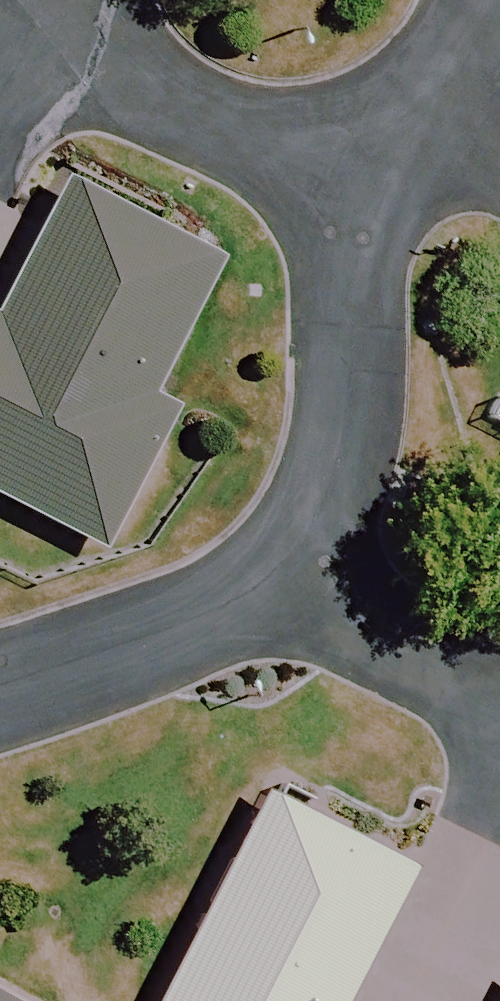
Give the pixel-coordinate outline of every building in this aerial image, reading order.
[(100,541),(173,401),(150,389),(219,255),(63,175),(0,297),(0,489),(100,541)] [(266,799),(160,1000),(333,1000),(402,869),(266,799)] [(0,990),(0,1000),(20,1000),(0,990)]
